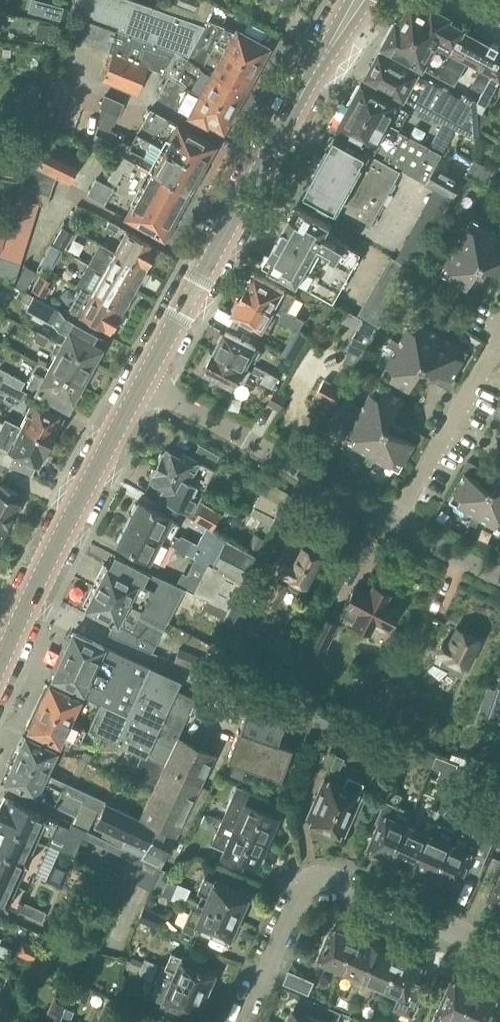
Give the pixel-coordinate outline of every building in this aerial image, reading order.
[(245,88),(268,47),(249,36),(248,38),(235,31),(208,21),(215,5),(206,0),(178,0),(176,4),(165,0),(164,0),(160,11),(126,0),(76,0),(70,18),(82,22),(82,20),(115,31),(149,42),(168,49),(229,83),(230,80),(245,88)] [(63,6),(51,3),(47,16),(60,19),(63,6)] [(493,75),(499,78),(499,48),(499,46),(493,42),(491,45),(463,30),(464,29),(452,22),(453,19),(436,10),(436,11),(424,5),(423,8),(420,6),(413,5),(412,9),(410,7),(401,23),(401,24),(452,52),(465,59),(468,61),(481,68),(493,75)] [(108,52),(115,31),(82,20),(82,22),(75,41),(108,52)] [(386,45),(457,82),(468,61),(465,59),(452,52),(401,24),(401,23),(398,21),(386,45)] [(234,109),(245,88),(230,80),(229,83),(168,49),(149,42),(145,53),(155,57),(150,65),(168,76),(190,88),(217,103),(218,100),(234,109)] [(402,99),(443,121),(457,128),(481,141),(480,127),(479,111),(478,101),(464,93),(461,97),(382,52),(368,75),(404,95),(402,99)] [(149,68),(113,53),(102,80),(138,94),(149,68)] [(493,75),(481,68),(471,86),(483,92),(484,93),(493,75)] [(479,111),(483,113),(484,111),(499,81),(499,78),(493,75),(484,93),(483,92),(478,101),(479,111)] [(222,130),(234,109),(218,100),(217,103),(190,88),(168,76),(157,97),(178,109),(206,125),(208,122),(222,130)] [(55,83),(50,100),(64,104),(65,104),(70,87),(55,83)] [(350,104),(400,131),(411,110),(361,83),(350,104)] [(99,107),(119,116),(125,103),(104,94),(99,107)] [(50,100),(48,99),(41,123),(57,128),(64,104),(50,100)] [(402,168),(401,170),(427,185),(437,165),(443,153),(430,146),(400,131),(350,104),(337,126),(387,153),(385,158),(402,168)] [(138,131),(143,134),(157,142),(202,167),(214,145),(177,124),(150,108),(138,131)] [(430,146),(443,153),(457,128),(443,121),(430,146)] [(123,153),(187,188),(190,183),(192,184),(202,167),(157,142),(143,134),(138,131),(130,144),(123,140),(117,150),(123,153)] [(402,168),(385,158),(384,161),(368,152),(370,150),(356,142),(338,132),(304,192),(336,211),(338,208),(371,226),(401,170),(402,168)] [(56,178),(70,184),(80,162),(34,142),(21,187),(50,195),(54,183),(56,178)] [(108,180),(115,183),(117,180),(176,212),(186,195),(184,194),(187,188),(123,153),(108,180)] [(18,182),(21,166),(0,163),(0,179),(18,182)] [(437,165),(427,185),(434,189),(452,198),(464,179),(437,165)] [(163,237),(176,212),(117,180),(115,183),(113,188),(97,179),(88,195),(124,214),(124,215),(163,237)] [(21,187),(18,197),(17,197),(10,221),(1,250),(0,254),(0,279),(14,286),(39,204),(46,207),(50,195),(21,187)] [(452,198),(434,189),(396,258),(414,268),(452,198)] [(361,253),(326,234),(332,223),(298,204),(265,263),(334,302),(361,253)] [(497,230),(473,217),(459,241),(451,236),(447,243),(455,248),(441,272),(469,288),(467,292),(476,297),(486,280),(484,278),(491,265),(499,270),(499,224),(497,230)] [(1,250),(10,221),(0,220),(0,250),(1,250)] [(120,226),(109,220),(105,229),(115,234),(120,226)] [(115,251),(145,268),(157,247),(151,243),(133,233),(126,230),(115,251)] [(60,231),(53,243),(65,250),(72,238),(60,231)] [(57,257),(61,250),(51,244),(47,252),(57,257)] [(133,289),(145,268),(115,251),(103,272),(133,289)] [(391,257),(358,315),(380,328),(413,269),(391,257)] [(25,292),(25,291),(36,271),(26,266),(15,286),(25,292)] [(128,299),(133,289),(103,272),(95,268),(90,276),(98,280),(91,292),(122,310),(123,308),(126,310),(131,301),(128,299)] [(256,272),(245,291),(283,313),(285,309),(289,311),(297,296),(291,293),(292,291),(256,272)] [(31,290),(45,297),(51,287),(47,285),(50,280),(40,275),(31,290)] [(121,312),(122,310),(91,292),(81,287),(68,309),(110,332),(115,322),(120,322),(123,316),(121,312)] [(283,313),(245,291),(234,312),(269,331),(276,319),(279,318),(289,324),(295,315),(289,311),(285,309),(283,313)] [(29,304),(26,309),(52,324),(59,309),(33,295),(29,304)] [(363,358),(378,331),(380,328),(358,315),(349,310),(343,321),(357,329),(346,348),(350,350),(363,358)] [(304,320),(295,315),(289,324),(299,329),(302,325),(304,320)] [(414,319),(401,342),(393,338),(389,345),(397,350),(384,374),(411,390),(423,370),(436,377),(434,380),(452,390),(457,380),(454,378),(470,350),(446,337),(455,320),(448,316),(438,333),(414,319)] [(67,334),(60,346),(93,363),(106,339),(65,317),(58,330),(67,334)] [(226,331),(215,351),(247,367),(251,358),(257,361),(262,351),(256,348),(257,346),(226,331)] [(45,346),(49,338),(37,332),(33,340),(45,346)] [(48,368),(81,384),(93,363),(60,346),(48,368)] [(252,370),(247,367),(215,351),(214,350),(204,371),(224,381),(223,383),(235,389),(240,380),(246,382),(252,370)] [(350,350),(332,383),(345,390),(363,358),(350,350)] [(256,365),(253,371),(264,377),(267,371),(256,365)] [(2,380),(28,393),(30,388),(68,408),(81,384),(48,368),(43,378),(34,373),(27,386),(24,384),(26,381),(0,368),(0,379),(2,380)] [(267,371),(264,377),(262,382),(274,388),(279,377),(267,371)] [(318,414),(327,420),(328,421),(346,391),(345,390),(332,383),(325,379),(310,410),(318,414)] [(28,393),(2,380),(0,383),(0,388),(24,401),(28,393)] [(348,398),(332,427),(348,436),(346,440),(370,453),(365,461),(373,465),(377,458),(401,471),(417,444),(420,446),(426,436),(426,435),(409,426),(408,428),(394,420),(399,411),(405,400),(377,385),(364,407),(348,398)] [(280,410),(288,397),(277,390),(269,403),(280,410)] [(32,402),(20,427),(51,441),(63,417),(32,402)] [(317,436),(327,420),(318,414),(308,430),(317,436)] [(8,466),(14,454),(39,466),(51,441),(20,427),(10,422),(5,434),(5,437),(12,441),(8,450),(0,446),(0,463),(8,466)] [(158,464),(197,485),(204,488),(214,468),(198,460),(198,459),(182,450),(179,456),(166,449),(158,464)] [(486,470),(468,460),(463,470),(467,473),(452,499),(475,512),(470,522),(477,525),(482,517),(499,527),(499,477),(498,480),(484,472),(486,470)] [(192,494),(197,485),(158,464),(150,480),(162,487),(161,491),(192,506),(189,511),(196,514),(193,519),(206,526),(211,529),(221,512),(204,503),(204,502),(197,498),(197,497),(192,494)] [(272,524),(288,492),(266,481),(250,513),(272,524)] [(11,520),(20,503),(17,501),(20,493),(0,483),(0,515),(11,520)] [(186,553),(195,558),(195,557),(243,582),(245,577),(245,576),(255,555),(256,556),(256,555),(255,554),(246,549),(246,550),(211,530),(211,529),(206,526),(197,543),(181,535),(180,537),(174,534),(179,523),(170,518),(138,501),(127,522),(169,544),(175,547),(173,551),(184,557),(186,553)] [(3,538),(11,520),(0,515),(0,537),(3,538)] [(158,564),(169,544),(127,522),(116,543),(158,564)] [(254,534),(246,549),(255,554),(264,539),(254,534)] [(281,598),(288,585),(289,586),(290,588),(298,593),(303,591),(306,587),(320,559),(302,549),(294,564),(286,560),(276,579),(274,578),(268,589),(260,585),(255,597),(274,607),(279,597),(281,598)] [(107,563),(95,586),(166,623),(184,589),(176,585),(115,554),(109,565),(107,563)] [(176,585),(184,589),(193,593),(193,594),(228,610),(243,582),(195,557),(195,558),(187,574),(182,571),(176,585)] [(243,582),(228,610),(223,621),(240,628),(255,597),(260,585),(245,577),(243,582)] [(346,605),(347,606),(342,615),(353,620),(351,624),(370,633),(375,621),(390,628),(399,609),(385,603),(390,594),(373,585),(369,594),(355,587),(346,605)] [(152,651),(166,623),(95,586),(85,607),(113,622),(108,632),(152,651)] [(223,621),(228,610),(193,594),(177,628),(192,635),(202,614),(200,614),(201,611),(209,614),(205,622),(212,625),(205,642),(211,645),(219,628),(218,628),(221,620),(223,621)] [(323,654),(339,624),(321,614),(305,645),(323,654)] [(438,680),(446,671),(462,678),(480,640),(456,629),(448,644),(442,642),(436,655),(437,655),(433,664),(432,664),(427,670),(438,680)] [(89,730),(142,754),(164,765),(177,739),(178,736),(199,691),(180,682),(181,680),(150,666),(149,667),(73,631),(51,677),(83,692),(86,697),(100,704),(89,730)] [(174,661),(198,671),(202,658),(179,649),(174,661)] [(389,682),(383,695),(372,718),(385,724),(390,715),(391,716),(404,689),(389,682)] [(70,722),(81,699),(49,684),(38,707),(86,730),(86,729),(70,722)] [(497,684),(495,689),(488,686),(479,711),(486,713),(484,719),(499,724),(499,685),(497,684)] [(372,718),(383,695),(370,688),(357,714),(370,721),(372,718)] [(277,743),(286,717),(248,704),(239,729),(238,728),(227,760),(281,779),(292,748),(277,743)] [(79,744),(86,730),(38,707),(28,727),(68,749),(72,740),(79,744)] [(312,725),(336,734),(345,736),(349,725),(316,713),(312,725)] [(5,796),(4,800),(3,799),(0,805),(0,820),(40,839),(45,841),(49,843),(75,855),(83,836),(131,859),(120,875),(132,880),(132,881),(151,889),(160,868),(176,836),(185,840),(210,789),(201,785),(215,753),(178,736),(177,739),(164,765),(163,768),(162,768),(155,783),(138,817),(158,827),(143,858),(71,824),(69,827),(58,822),(59,820),(47,815),(47,814),(5,796)] [(15,757),(46,773),(57,750),(25,736),(15,757)] [(453,753),(450,760),(453,761),(459,763),(461,764),(466,766),(468,758),(453,753)] [(163,768),(164,765),(142,754),(138,764),(149,769),(144,778),(155,783),(162,768),(163,768)] [(344,758),(336,755),(329,770),(332,771),(333,769),(338,772),(344,758)] [(442,769),(455,774),(459,763),(453,761),(450,760),(438,756),(437,757),(433,766),(442,769)] [(75,815),(71,824),(143,858),(158,827),(138,817),(46,773),(15,757),(4,780),(75,815)] [(461,764),(453,783),(460,786),(469,767),(466,766),(461,764)] [(343,835),(365,784),(349,777),(344,788),(326,780),(308,820),(313,822),(311,825),(338,836),(339,833),(343,835)] [(267,840),(267,841),(277,816),(254,806),(259,795),(237,785),(221,820),(238,827),(267,840)] [(394,857),(407,826),(414,812),(399,805),(403,795),(395,791),(391,802),(386,799),(376,822),(381,824),(372,845),(382,850),(381,852),(394,857)] [(407,826),(394,857),(416,867),(430,836),(436,821),(440,812),(432,808),(422,832),(407,826)] [(0,820),(0,874),(25,885),(31,873),(45,841),(40,839),(0,820)] [(257,865),(267,841),(267,840),(238,827),(221,820),(210,845),(225,851),(221,860),(239,868),(243,859),(257,865)] [(430,836),(416,867),(438,877),(457,833),(458,831),(443,825),(436,821),(430,836)] [(473,841),(457,833),(438,877),(450,882),(451,880),(461,885),(469,866),(479,870),(495,833),(480,826),(473,841)] [(491,899),(499,903),(499,860),(495,858),(487,876),(499,880),(491,899)] [(62,886),(70,868),(52,861),(44,878),(46,879),(62,886)] [(171,872),(160,868),(151,889),(150,890),(162,895),(165,886),(167,883),(171,872)] [(107,887),(125,895),(132,880),(120,875),(114,872),(107,887)] [(0,874),(0,903),(6,905),(42,921),(46,912),(19,899),(25,885),(0,874)] [(199,901),(238,918),(247,895),(214,881),(214,882),(204,878),(198,893),(202,894),(199,901)] [(176,887),(167,883),(165,886),(174,890),(188,896),(191,889),(177,883),(176,887)] [(188,896),(174,890),(165,886),(162,895),(184,905),(188,896)] [(227,941),(238,918),(199,901),(196,909),(191,907),(181,929),(193,934),(196,928),(227,941)] [(161,913),(143,906),(138,920),(155,927),(161,913)] [(334,927),(320,959),(344,969),(358,935),(346,929),(345,932),(334,927)] [(358,935),(344,969),(366,978),(366,979),(381,944),(372,940),(371,941),(358,935)] [(50,966),(61,943),(62,942),(47,938),(38,961),(50,966)] [(32,960),(37,948),(21,940),(16,952),(32,960)] [(361,989),(356,1001),(363,1004),(368,993),(370,994),(371,989),(374,983),(388,989),(403,955),(390,949),(390,948),(381,944),(366,979),(366,978),(361,989)] [(6,958),(10,949),(0,945),(0,955),(6,958)] [(172,979),(205,993),(209,985),(211,986),(216,975),(214,974),(215,971),(196,963),(197,961),(187,957),(186,959),(181,957),(181,958),(171,954),(165,967),(163,966),(160,974),(172,979)] [(403,955),(388,989),(402,995),(396,1009),(412,1017),(429,978),(422,975),(425,967),(415,962),(416,960),(403,955)] [(141,966),(155,972),(158,965),(144,959),(141,966)] [(155,972),(141,966),(138,974),(151,980),(155,972)] [(315,981),(290,969),(284,982),(310,994),(315,981)] [(200,1004),(205,993),(172,979),(160,974),(156,983),(158,984),(152,997),(162,1002),(161,1003),(166,1005),(165,1007),(175,1011),(176,1009),(195,1017),(196,1015),(198,1016),(203,1005),(200,1004)] [(0,995),(0,999),(10,1004),(20,980),(8,975),(0,995)] [(442,1010),(438,1008),(431,1021),(463,1021),(479,987),(466,982),(465,984),(455,980),(442,1010)] [(353,986),(348,997),(356,1001),(361,989),(353,986)] [(463,1021),(495,1021),(496,1020),(492,1019),(499,1001),(499,999),(490,995),(491,993),(479,987),(463,1021)] [(120,999),(102,991),(101,994),(107,996),(98,1017),(108,1021),(110,1021),(120,999)] [(66,1008),(68,1002),(58,998),(48,1021),(59,1021),(66,1008)] [(7,1013),(8,1009),(10,1004),(0,999),(0,1021),(3,1021),(7,1013)] [(317,1002),(314,1008),(330,1015),(334,1008),(315,1000),(315,1001),(317,1002)] [(290,1021),(336,1021),(297,1005),(290,1021)] [(74,1011),(66,1008),(59,1021),(69,1021),(74,1011)]
